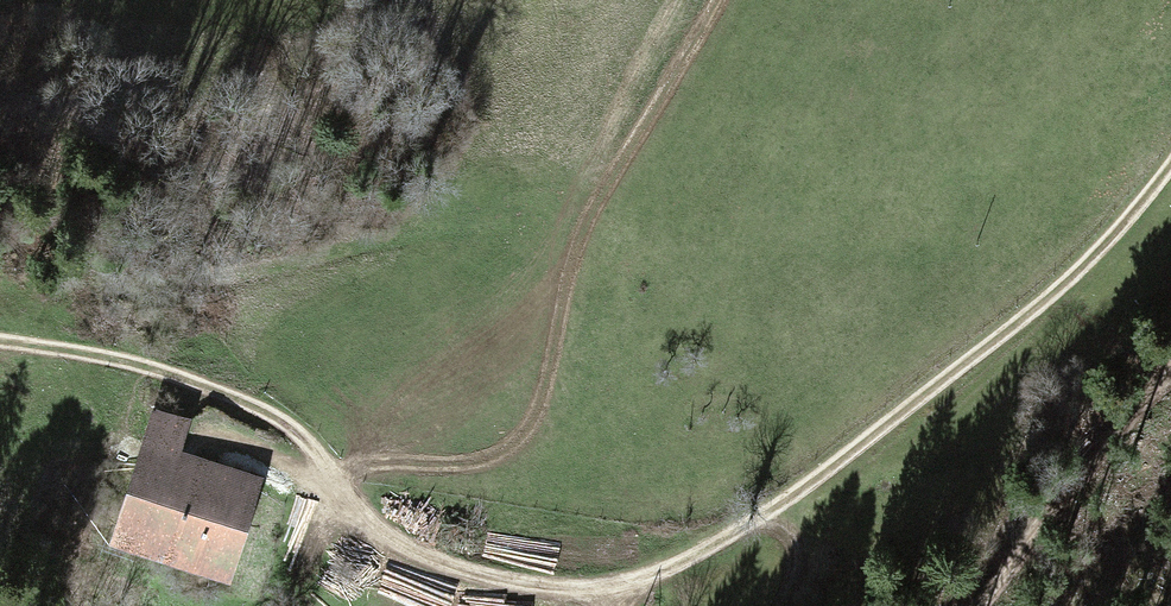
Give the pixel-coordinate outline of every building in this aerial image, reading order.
[(156,410),(112,548),(236,587),(269,480),(185,454),(195,422),(156,410)]
